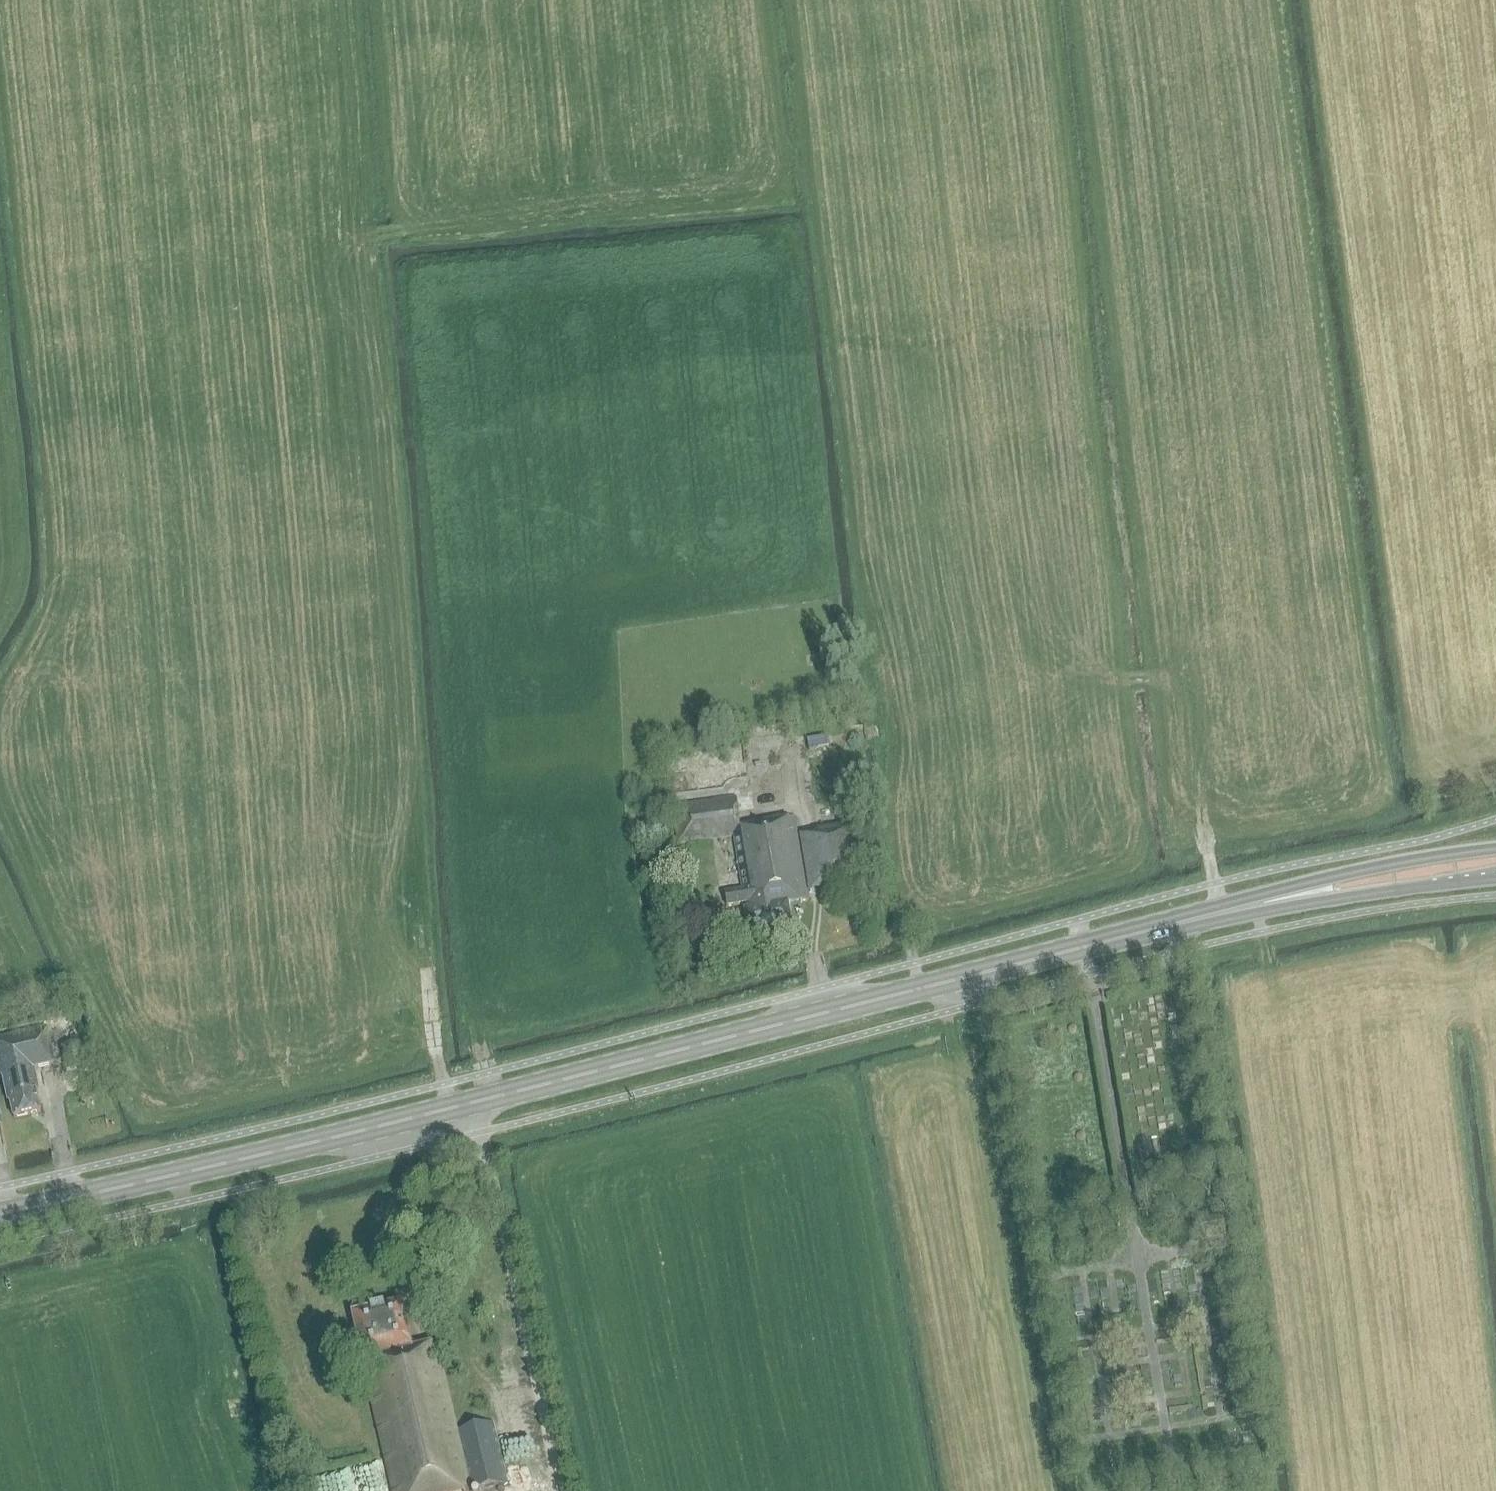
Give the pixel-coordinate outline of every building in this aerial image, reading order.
[(801,901),(808,900),(793,818),(788,818),(739,827),(735,797),(672,805),(677,843),(733,835),(742,889),(723,893),(724,906),(746,902),(747,909),(744,909),(749,934),(791,927),(787,902),(801,901)] [(801,834),(799,835),(809,893),(811,893),(813,892),(825,890),(826,895),(872,887),(860,820),(813,828),(814,833),(803,835),(801,834)] [(53,1063),(45,1025),(0,1035),(0,1075),(2,1074),(8,1101),(9,1101),(13,1117),(16,1116),(16,1117),(37,1112),(36,1106),(39,1105),(36,1093),(39,1092),(33,1068),(53,1063)] [(60,1046),(65,1071),(83,1067),(77,1037),(70,1038),(72,1044),(60,1046)] [(505,1482),(491,1422),(456,1430),(435,1342),(411,1347),(401,1303),(352,1314),(362,1359),(368,1358),(373,1379),(367,1380),(392,1490),(466,1490),(505,1482)]
